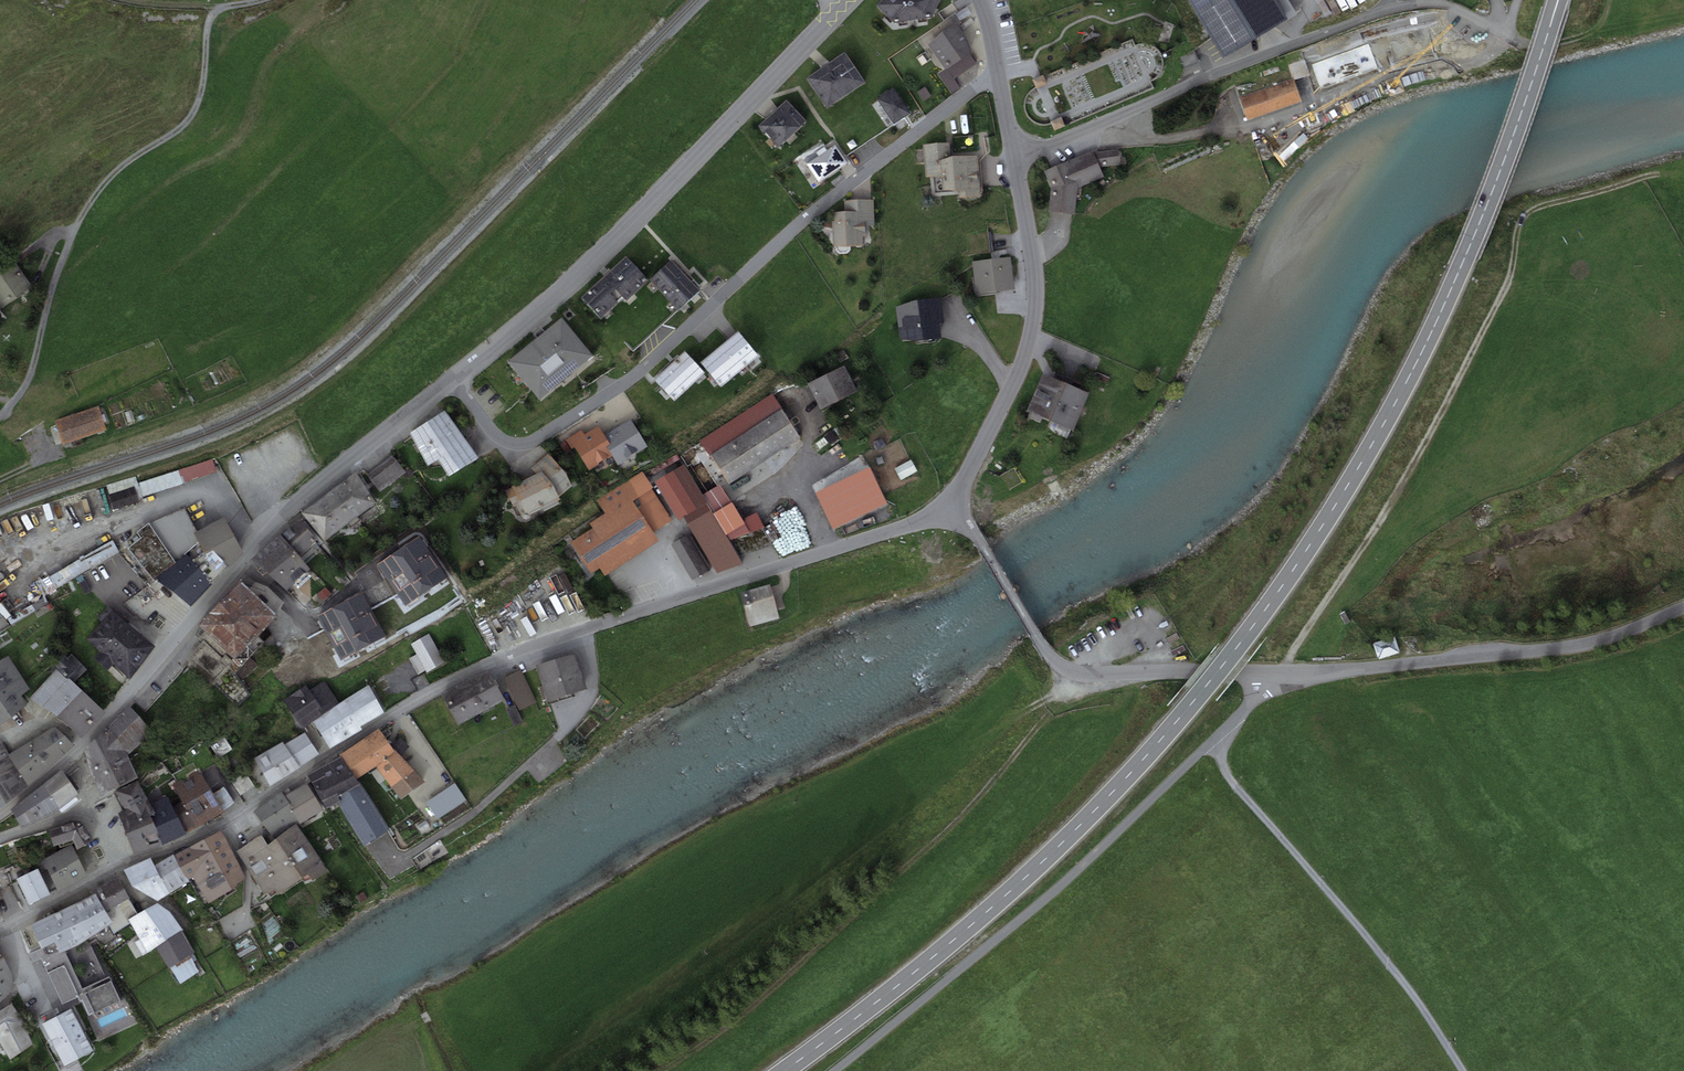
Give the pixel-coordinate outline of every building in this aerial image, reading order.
[(876,5),(894,21),(931,17),(941,0),(881,0),(876,5)] [(1224,57),(1287,19),(1275,0),(1203,0),(1193,6),(1224,57)] [(957,24),(928,44),(946,69),(948,68),(955,78),(976,63),(969,53),(971,51),(963,33),(957,24)] [(1199,62),(1194,51),(1180,57),(1185,68),(1199,62)] [(845,52),(807,77),(827,107),(865,82),(845,52)] [(1293,78),(1239,97),(1247,121),(1302,102),(1293,78)] [(893,87),(876,99),(893,124),(910,112),(893,87)] [(786,99),(759,125),(779,147),(807,121),(786,99)] [(926,177),(930,177),(952,175),(951,157),(950,143),(923,145),(926,177)] [(818,156),(806,164),(819,182),(848,163),(836,144),(827,150),(825,146),(816,152),(818,156)] [(1092,151),(1068,161),(1078,188),(1104,176),(1100,166),(1121,164),(1119,149),(1093,152),(1092,151)] [(951,157),(952,175),(980,173),(978,155),(951,157)] [(1075,212),(1078,188),(1068,161),(1045,171),(1052,187),(1048,211),(1075,212)] [(981,196),(980,173),(952,175),(930,177),(931,197),(958,195),(959,198),(981,196)] [(845,211),(831,212),(833,245),(869,243),(868,225),(874,225),(873,199),(845,201),(845,211)] [(626,255),(581,297),(600,317),(623,296),(626,300),(648,279),(626,255)] [(972,261),(974,277),(1012,273),(1011,257),(972,261)] [(650,280),(664,295),(686,274),(672,259),(650,280)] [(0,272),(0,275),(16,297),(32,285),(15,261),(0,272)] [(1014,289),(1012,273),(974,277),(976,293),(1014,289)] [(664,295),(678,309),(700,289),(686,274),(664,295)] [(1,308),(16,297),(0,275),(0,308),(1,308)] [(914,300),(896,306),(900,339),(917,340),(941,337),(940,323),(944,322),(942,298),(914,300)] [(562,317),(508,361),(540,400),(593,356),(562,317)] [(739,331),(701,363),(722,387),(759,355),(739,331)] [(685,351),(655,379),(676,401),(706,372),(685,351)] [(844,365),(808,383),(821,409),(857,391),(844,365)] [(1043,373),(1027,411),(1073,430),(1089,392),(1043,373)] [(771,394),(700,440),(729,484),(800,437),(771,394)] [(98,405),(54,420),(62,444),(107,429),(98,405)] [(446,408),(407,433),(428,465),(437,459),(448,476),(477,457),(446,408)] [(631,419),(603,436),(614,455),(619,463),(647,446),(631,419)] [(588,471),(614,455),(603,436),(597,426),(584,434),(582,430),(566,439),(571,449),(574,447),(588,471)] [(535,474),(505,490),(513,505),(520,502),(526,513),(559,497),(558,495),(574,482),(548,453),(531,469),(535,474)] [(393,455),(367,475),(380,491),(406,471),(393,455)] [(213,462),(136,486),(140,499),(217,476),(213,462)] [(900,482),(917,474),(911,462),(894,470),(900,482)] [(703,494),(684,464),(655,482),(679,520),(683,517),(717,572),(743,564),(726,535),(744,523),(720,484),(703,494)] [(597,500),(606,513),(631,497),(653,531),(671,520),(651,489),(653,487),(642,471),(597,500)] [(355,472),(328,492),(350,521),(377,502),(355,472)] [(133,487),(110,495),(114,509),(138,501),(133,487)] [(328,492),(302,512),(324,541),(350,521),(328,492)] [(659,541),(653,531),(631,497),(606,513),(590,524),(593,528),(618,567),(659,541)] [(148,523),(176,562),(187,553),(193,561),(204,551),(193,533),(197,531),(184,508),(148,523)] [(193,561),(212,583),(243,552),(224,517),(197,531),(193,533),(204,551),(193,561)] [(298,519),(280,535),(295,551),(299,555),(316,539),(298,519)] [(176,562),(148,523),(137,532),(142,537),(128,547),(153,580),(176,562)] [(605,576),(618,567),(593,528),(571,542),(592,574),(600,568),(605,576)] [(691,533),(671,545),(692,580),(711,569),(691,533)] [(251,559),(268,573),(295,551),(280,535),(251,559)] [(419,541),(378,568),(394,601),(441,589),(436,568),(439,566),(419,541)] [(42,600),(119,556),(112,543),(35,587),(42,600)] [(299,555),(295,551),(268,573),(286,589),(310,567),(299,555)] [(176,562),(153,580),(172,590),(189,605),(212,583),(193,561),(187,553),(176,562)] [(199,626),(201,628),(243,665),(264,641),(256,634),(275,613),(285,602),(267,587),(255,583),(245,574),(199,626)] [(770,584),(740,592),(749,626),(779,618),(770,584)] [(115,612),(108,605),(97,618),(102,622),(87,639),(100,651),(94,658),(108,670),(113,664),(129,678),(156,647),(115,612)] [(235,674),(243,665),(201,628),(197,633),(200,636),(197,638),(202,642),(186,659),(239,706),(249,695),(235,674)] [(429,633),(411,644),(417,654),(409,659),(419,674),(425,670),(427,673),(446,662),(429,633)] [(1399,655),(1394,639),(1373,646),(1378,662),(1399,655)] [(52,661),(58,667),(74,682),(87,669),(72,654),(67,658),(62,652),(52,661)] [(576,653),(536,665),(547,701),(587,688),(576,653)] [(0,661),(0,724),(28,705),(21,695),(31,689),(8,655),(0,661)] [(81,738),(106,712),(74,682),(58,667),(31,698),(58,716),(81,738)] [(487,669),(464,682),(481,713),(504,700),(487,669)] [(521,670),(504,678),(519,710),(536,702),(521,670)] [(306,685),(284,699),(302,728),(313,721),(339,704),(324,680),(310,690),(306,685)] [(464,682),(441,694),(458,725),(481,713),(464,682)] [(360,725),(384,710),(368,685),(339,704),(313,721),(331,748),(362,728),(360,725)] [(85,749),(90,772),(127,754),(153,733),(128,705),(85,749)] [(515,705),(506,710),(514,726),(523,721),(515,705)] [(15,763),(29,786),(74,746),(54,726),(9,754),(15,763)] [(379,729),(360,742),(376,765),(395,752),(391,746),(379,729)] [(254,759),(271,786),(319,755),(305,732),(284,745),(282,741),(254,759)] [(401,737),(391,746),(395,752),(376,765),(401,799),(425,781),(401,755),(409,746),(401,737)] [(218,761),(232,752),(224,739),(210,747),(218,761)] [(15,763),(9,754),(2,741),(0,741),(0,772),(15,763)] [(356,778),(376,765),(360,742),(340,755),(341,756),(356,778)] [(138,777),(127,754),(90,772),(101,795),(138,777)] [(341,756),(308,774),(326,809),(337,803),(363,845),(389,829),(356,778),(341,756)] [(15,763),(0,772),(0,807),(29,786),(15,763)] [(62,770),(42,785),(60,808),(79,793),(62,770)] [(173,785),(182,802),(183,804),(210,790),(200,771),(173,785)] [(116,791),(125,810),(147,799),(138,780),(116,791)] [(307,782),(284,796),(298,820),(300,823),(323,809),(307,782)] [(454,783),(426,803),(438,820),(466,800),(454,783)] [(52,813),(60,808),(42,785),(11,809),(22,828),(52,813)] [(212,793),(210,790),(183,804),(182,802),(173,807),(186,832),(224,812),(223,810),(234,804),(225,786),(212,793)] [(282,793),(254,810),(271,837),(298,820),(284,796),(282,793)] [(164,844),(186,832),(173,807),(166,796),(151,804),(155,813),(149,816),(164,844)] [(151,804),(147,799),(125,810),(118,813),(134,854),(164,844),(149,816),(155,813),(151,804)] [(80,819),(61,826),(66,842),(73,840),(77,849),(93,839),(80,819)] [(296,824),(268,846),(283,866),(291,862),(302,878),(308,874),(313,881),(328,871),(296,824)] [(54,846),(66,842),(61,826),(49,830),(54,846)] [(222,830),(174,855),(188,879),(193,877),(207,903),(246,878),(222,830)] [(278,894),(302,878),(291,862),(283,866),(268,846),(261,836),(237,852),(265,895),(274,889),(278,894)] [(71,845),(43,860),(59,891),(88,876),(71,845)] [(173,854),(154,865),(169,894),(189,882),(188,879),(174,855),(173,854)] [(150,858),(124,870),(132,886),(158,901),(169,894),(154,865),(150,858)] [(29,904),(50,894),(37,868),(17,878),(29,904)] [(95,892),(106,911),(129,898),(118,876),(94,890),(95,892)] [(95,892),(76,903),(92,936),(110,925),(113,923),(106,911),(95,892)] [(138,915),(129,898),(106,911),(113,923),(110,925),(114,933),(130,923),(129,920),(138,915)] [(76,903),(54,913),(69,947),(77,944),(92,936),(76,903)] [(138,915),(129,920),(130,923),(148,952),(156,947),(179,984),(199,972),(189,955),(194,952),(169,912),(157,903),(138,915)] [(64,950),(69,947),(54,913),(31,924),(41,948),(54,942),(59,952),(64,950)] [(232,940),(233,958),(257,957),(256,939),(232,940)] [(29,954),(33,962),(41,958),(63,1004),(85,994),(64,950),(59,952),(54,942),(41,948),(29,954)] [(5,959),(0,962),(0,1003),(14,988),(13,974),(6,961),(5,959)] [(85,982),(100,981),(99,962),(84,963),(85,982)] [(111,981),(85,993),(94,1012),(120,1000),(111,981)] [(0,1010),(0,1044),(10,1059),(33,1045),(23,1022),(11,1003),(0,1010)] [(71,1008),(41,1024),(64,1066),(94,1050),(71,1008)]
